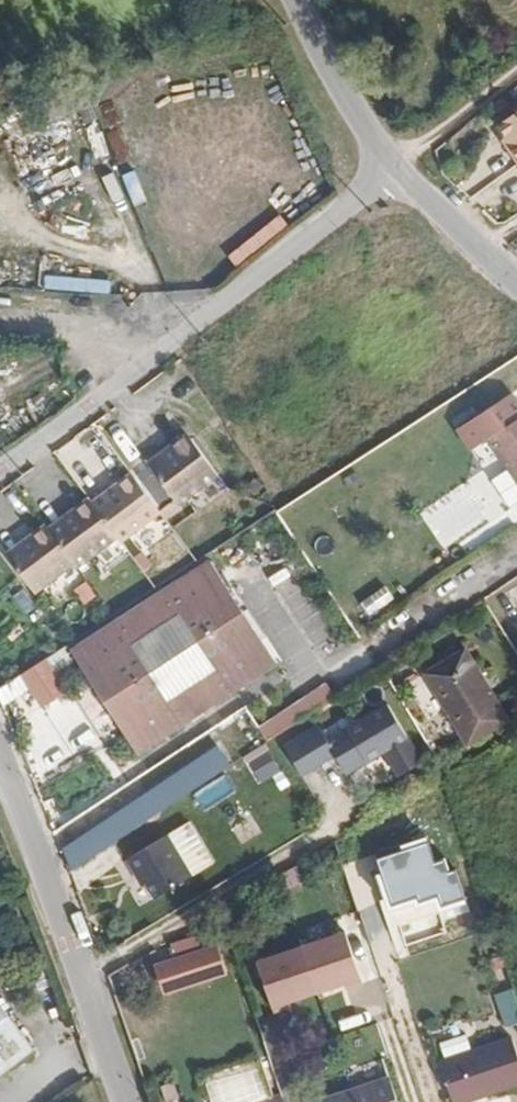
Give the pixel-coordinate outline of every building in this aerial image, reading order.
[(0,262),(0,286),(48,288),(49,263),(0,262)] [(506,439),(516,455),(516,432),(506,439)] [(190,461),(174,470),(201,512),(243,486),(219,447),(191,462),(190,461)] [(136,547),(181,520),(157,482),(141,491),(140,489),(126,497),(125,495),(109,505),(109,504),(93,513),(93,512),(62,528),(62,527),(46,536),(45,535),(30,542),(15,551),(40,591),(85,565),(87,569),(132,542),(136,547)] [(219,567),(78,656),(146,765),(286,675),(219,567)] [(428,677),(473,752),(516,726),(516,725),(473,651),(428,677)] [(5,703),(32,689),(42,707),(69,692),(51,658),(0,685),(0,694),(5,703)] [(329,685),(259,727),(265,737),(335,695),(329,685)] [(391,703),(325,735),(336,758),(345,777),(386,757),(411,745),(391,703)] [(336,758),(315,725),(283,747),(304,779),(336,758)] [(220,744),(57,848),(65,869),(233,762),(220,744)] [(411,745),(386,757),(397,781),(422,768),(411,745)] [(282,771),(266,747),(246,760),(262,784),(282,771)] [(193,877),(167,836),(128,861),(153,902),(193,877)] [(348,929),(257,956),(273,1008),(363,981),(348,929)] [(172,943),(177,957),(202,948),(197,934),(172,943)] [(228,977),(215,943),(202,948),(177,957),(150,968),(163,1002),(228,977)] [(37,1054),(0,1008),(0,1083),(37,1054)] [(516,1101),(516,1054),(447,1077),(455,1101),(516,1101)] [(229,1101),(240,1101),(256,1097),(258,1101),(264,1101),(260,1092),(229,1101)] [(395,1094),(372,1101),(398,1101),(395,1094)]
